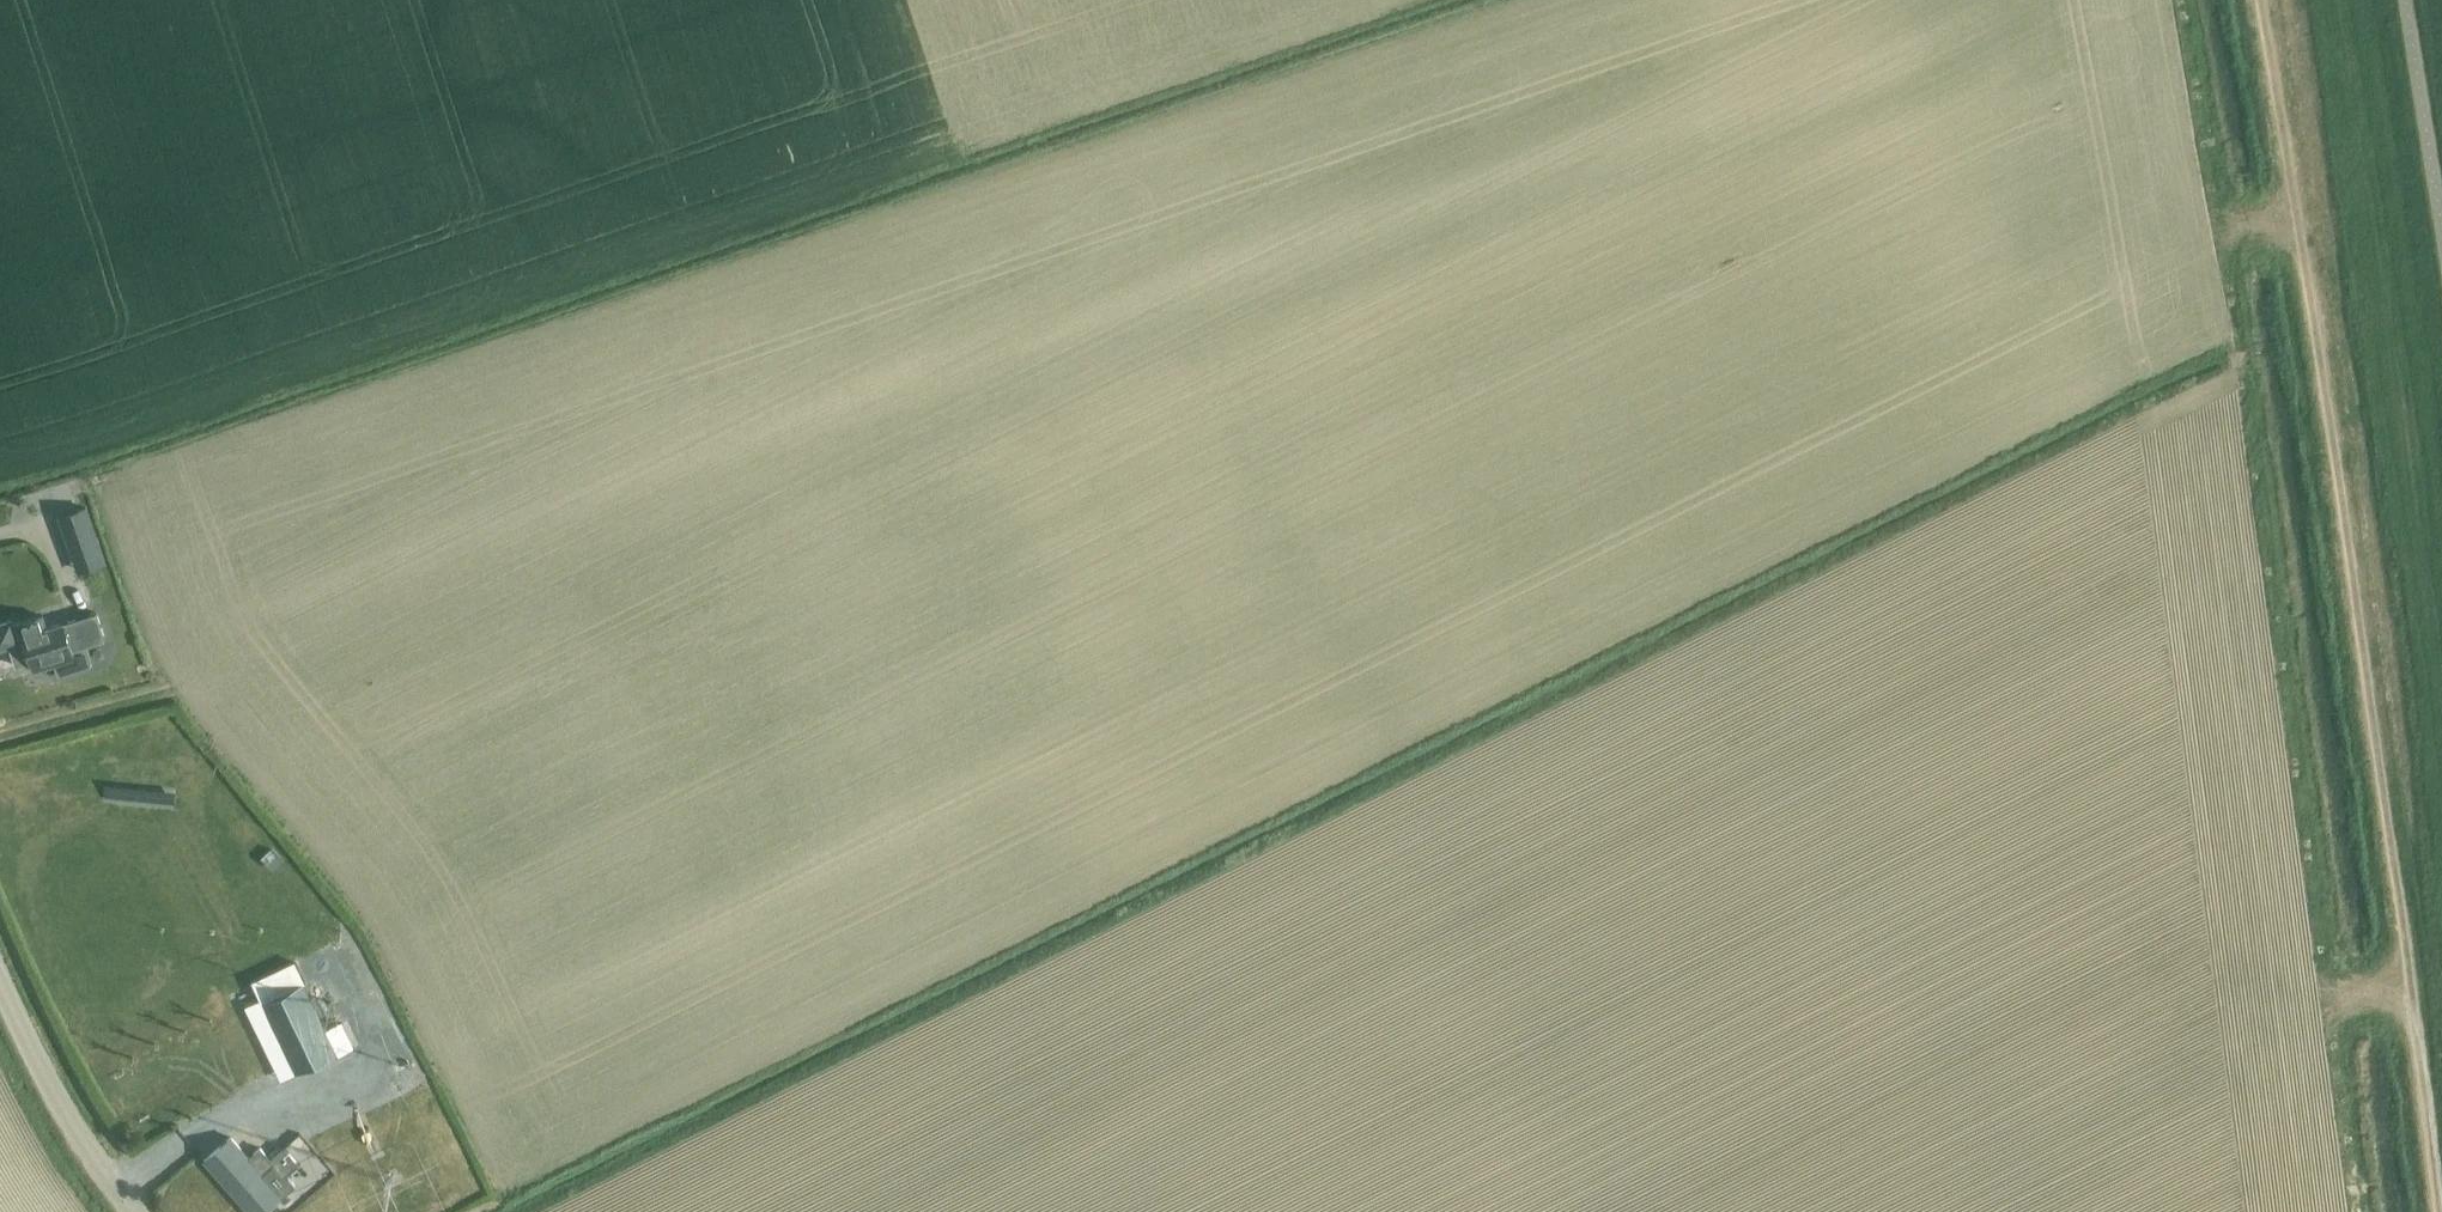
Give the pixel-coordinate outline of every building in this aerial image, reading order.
[(80,569),(105,560),(87,506),(62,515),(80,569)] [(59,677),(92,667),(85,647),(105,640),(96,612),(64,623),(64,622),(50,627),(49,626),(47,627),(43,616),(34,619),(33,617),(28,618),(29,620),(21,622),(21,621),(13,623),(12,619),(0,623),(0,649),(10,645),(16,666),(31,661),(35,672),(55,665),(59,677)] [(271,850),(265,856),(276,867),(282,861),(271,850)] [(263,1002),(248,1009),(272,1059),(286,1053),(294,1070),(334,1051),(336,1054),(350,1047),(339,1025),(325,1031),(304,985),(307,983),(297,963),(254,983),(263,1002)] [(204,1159),(251,1211),(260,1211),(281,1193),(292,1183),(286,1176),(298,1165),(283,1148),(270,1159),(259,1147),(248,1157),(229,1137),(204,1159)]
